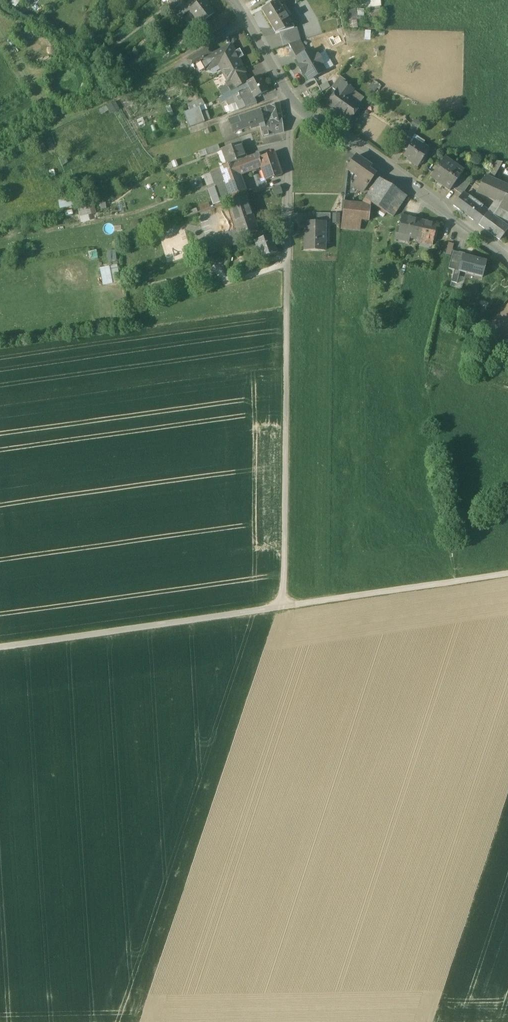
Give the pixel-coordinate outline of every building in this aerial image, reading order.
[(169,1),(173,6),(174,6),(178,11),(186,5),(183,0),(171,0),(169,1)] [(178,11),(182,16),(189,10),(200,2),(199,0),(192,0),(186,5),(178,11)] [(189,10),(200,24),(214,13),(204,0),(202,0),(200,2),(189,10)] [(279,3),(274,6),(272,3),(261,10),(276,33),(294,28),(279,3)] [(158,25),(154,20),(148,25),(151,30),(158,25)] [(297,28),(280,33),(284,46),(301,41),(297,28)] [(204,38),(198,29),(193,32),(199,41),(204,38)] [(271,47),(281,44),(278,37),(269,40),(271,47)] [(289,44),(297,58),(307,52),(301,41),(289,44)] [(214,54),(203,60),(208,70),(219,65),(228,82),(232,80),(233,83),(237,80),(238,81),(244,77),(243,74),(245,73),(238,60),(239,59),(235,52),(234,53),(230,45),(214,54)] [(209,47),(187,60),(191,67),(203,60),(214,54),(209,47)] [(313,49),(297,58),(301,65),(298,66),(303,75),(306,73),(309,80),(325,71),(321,64),(323,63),(319,55),(317,56),(313,49)] [(339,75),(332,70),(322,84),(329,89),(339,75)] [(248,83),(247,83),(254,98),(268,91),(260,76),(248,83)] [(340,76),(331,88),(337,92),(343,83),(344,83),(346,80),(340,76)] [(244,77),(238,81),(237,80),(233,83),(234,84),(228,87),(230,92),(247,83),(248,83),(244,77)] [(230,92),(224,95),(230,110),(232,112),(237,110),(239,110),(257,104),(254,98),(247,83),(230,92)] [(337,92),(328,104),(350,119),(359,106),(347,97),(353,89),(344,83),(343,83),(337,92)] [(227,85),(219,89),(222,96),(224,95),(230,92),(228,87),(227,85)] [(109,113),(118,109),(115,101),(98,108),(100,114),(108,111),(109,113)] [(279,103),(265,108),(268,115),(272,114),(281,113),(279,104),(279,103)] [(199,107),(184,113),(189,128),(204,122),(199,107)] [(261,110),(230,120),(233,132),(250,127),(250,129),(260,126),(260,125),(265,124),(262,116),(261,110)] [(281,113),(272,114),(274,122),(270,123),(273,135),(284,132),(281,113)] [(265,124),(260,125),(260,126),(262,137),(273,135),(270,123),(265,124)] [(411,126),(405,136),(411,139),(417,130),(411,126)] [(413,140),(404,155),(408,158),(407,160),(418,167),(429,150),(413,140)] [(240,143),(223,149),(229,165),(235,162),(245,159),(240,143)] [(218,145),(205,150),(207,155),(220,151),(218,145)] [(260,158),(259,159),(262,167),(266,180),(282,175),(274,153),(260,158)] [(245,159),(235,162),(240,175),(262,167),(259,159),(260,158),(258,154),(245,159)] [(370,165),(356,156),(347,170),(354,175),(352,178),(351,185),(362,192),(366,188),(372,178),(375,174),(371,171),(373,168),(370,166),(370,165)] [(443,159),(430,178),(450,191),(452,188),(460,176),(454,171),(457,168),(443,159)] [(493,161),(485,177),(492,180),(503,163),(493,161)] [(229,165),(220,168),(232,201),(247,196),(240,175),(235,162),(229,165)] [(220,168),(211,171),(222,203),(220,204),(221,205),(229,203),(232,201),(220,168)] [(208,172),(202,174),(205,185),(212,183),(208,172)] [(471,183),(460,176),(452,188),(462,195),(471,183)] [(200,177),(190,179),(192,189),(202,186),(200,177)] [(485,177),(477,191),(496,200),(491,207),(507,213),(507,187),(492,180),(485,177)] [(372,178),(366,188),(370,191),(377,181),(372,178)] [(189,180),(180,181),(181,191),(191,190),(189,180)] [(384,181),(370,202),(386,213),(400,192),(384,181)] [(280,186),(272,189),(274,195),(282,193),(280,186)] [(400,192),(386,213),(392,217),(407,196),(400,192)] [(462,195),(453,206),(473,220),(481,209),(468,199),(462,195)] [(246,197),(229,203),(237,229),(240,237),(242,236),(247,234),(257,231),(246,197)] [(483,206),(469,197),(468,199),(481,209),(483,206)] [(76,207),(79,222),(96,218),(93,203),(76,207)] [(208,203),(200,206),(202,212),(210,209),(208,203)] [(353,205),(344,203),(342,218),(361,220),(369,221),(370,207),(353,205)] [(491,207),(487,213),(507,228),(507,213),(491,207)] [(481,209),(473,220),(479,225),(487,213),(481,209)] [(330,214),(316,213),(316,223),(325,223),(325,224),(330,224),(330,214)] [(479,225),(499,240),(507,228),(487,213),(479,225)] [(421,220),(403,216),(399,235),(417,238),(421,221),(421,220)] [(361,220),(342,218),(341,228),(360,230),(361,220)] [(437,225),(421,221),(417,238),(433,242),(437,225)] [(316,223),(305,223),(305,250),(324,251),(325,224),(325,223),(316,223)] [(218,236),(206,240),(211,254),(222,250),(219,242),(220,242),(218,236)] [(271,236),(255,242),(260,259),(277,253),(271,236)] [(220,242),(219,242),(222,250),(239,245),(237,238),(236,237),(220,242)] [(454,245),(448,243),(445,254),(451,255),(454,245)] [(460,265),(458,271),(460,271),(482,277),(486,261),(462,255),(460,265)] [(460,265),(451,262),(449,268),(454,270),(458,271),(460,265)] [(249,264),(236,268),(238,275),(251,270),(249,264)] [(100,285),(113,283),(111,266),(98,267),(100,285)] [(458,271),(454,270),(451,282),(457,283),(460,271),(458,271)]
